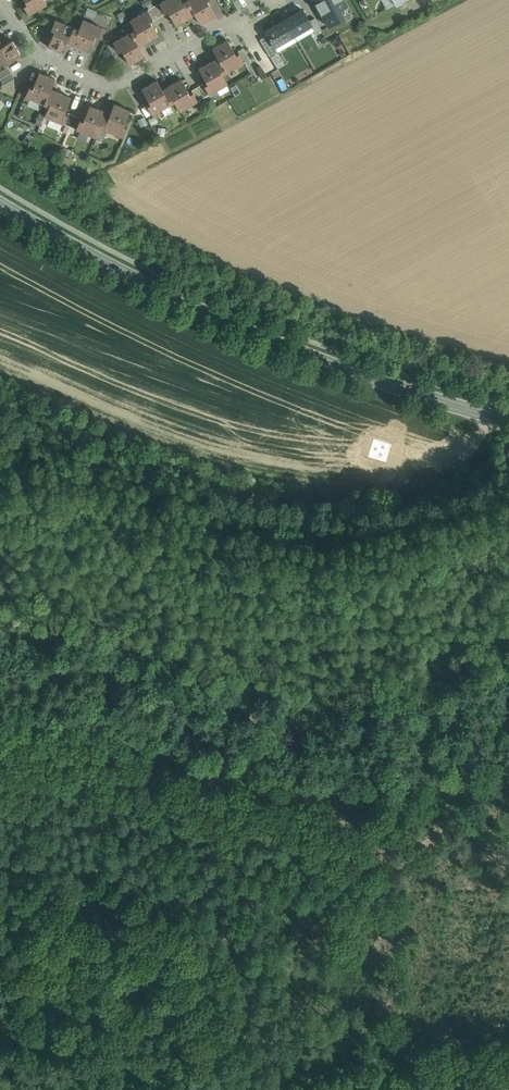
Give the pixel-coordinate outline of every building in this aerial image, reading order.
[(26,4),(23,6),(28,15),(47,4),(44,0),(24,0),(26,4)] [(182,2),(181,0),(164,0),(159,3),(164,12),(167,10),(175,25),(194,14),(200,24),(215,15),(206,0),(207,0),(186,0),(182,2)] [(343,0),(313,0),(329,26),(351,13),(343,0)] [(159,3),(153,6),(159,17),(165,14),(164,12),(159,3)] [(159,17),(153,6),(147,10),(152,19),(153,20),(159,17)] [(147,10),(129,20),(135,29),(113,42),(118,51),(121,49),(129,64),(145,55),(139,46),(158,35),(149,20),(152,19),(147,10)] [(302,10),(285,20),(294,35),(311,25),(303,11),(302,10)] [(78,29),(55,19),(51,29),(54,30),(47,46),(63,53),(68,43),(88,51),(94,35),(98,37),(102,27),(82,19),(78,29)] [(294,35),(285,20),(265,31),(274,47),(294,35)] [(227,39),(212,48),(217,57),(198,68),(207,83),(204,85),(209,94),(227,84),(222,74),(244,61),(238,53),(235,54),(227,39)] [(0,41),(0,71),(7,67),(6,64),(20,55),(12,40),(2,45),(0,41)] [(3,84),(14,78),(7,67),(0,71),(0,80),(3,84)] [(55,79),(39,72),(32,88),(29,86),(25,96),(48,106),(44,116),(63,124),(67,114),(64,113),(71,97),(50,89),(55,79)] [(181,78),(162,89),(156,80),(141,89),(150,103),(147,105),(152,114),(174,102),(179,111),(198,101),(192,92),(189,93),(181,78)] [(204,85),(203,83),(197,87),(203,97),(209,94),(204,85)] [(203,97),(197,87),(191,90),(192,92),(198,101),(203,97)] [(109,113),(89,105),(83,121),(79,119),(75,129),(95,137),(99,127),(122,137),(126,127),(123,126),(130,110),(113,103),(109,113)] [(74,115),(68,113),(67,114),(63,124),(69,126),(74,115)] [(80,118),(74,115),(69,126),(75,129),(79,119),(80,118)]
